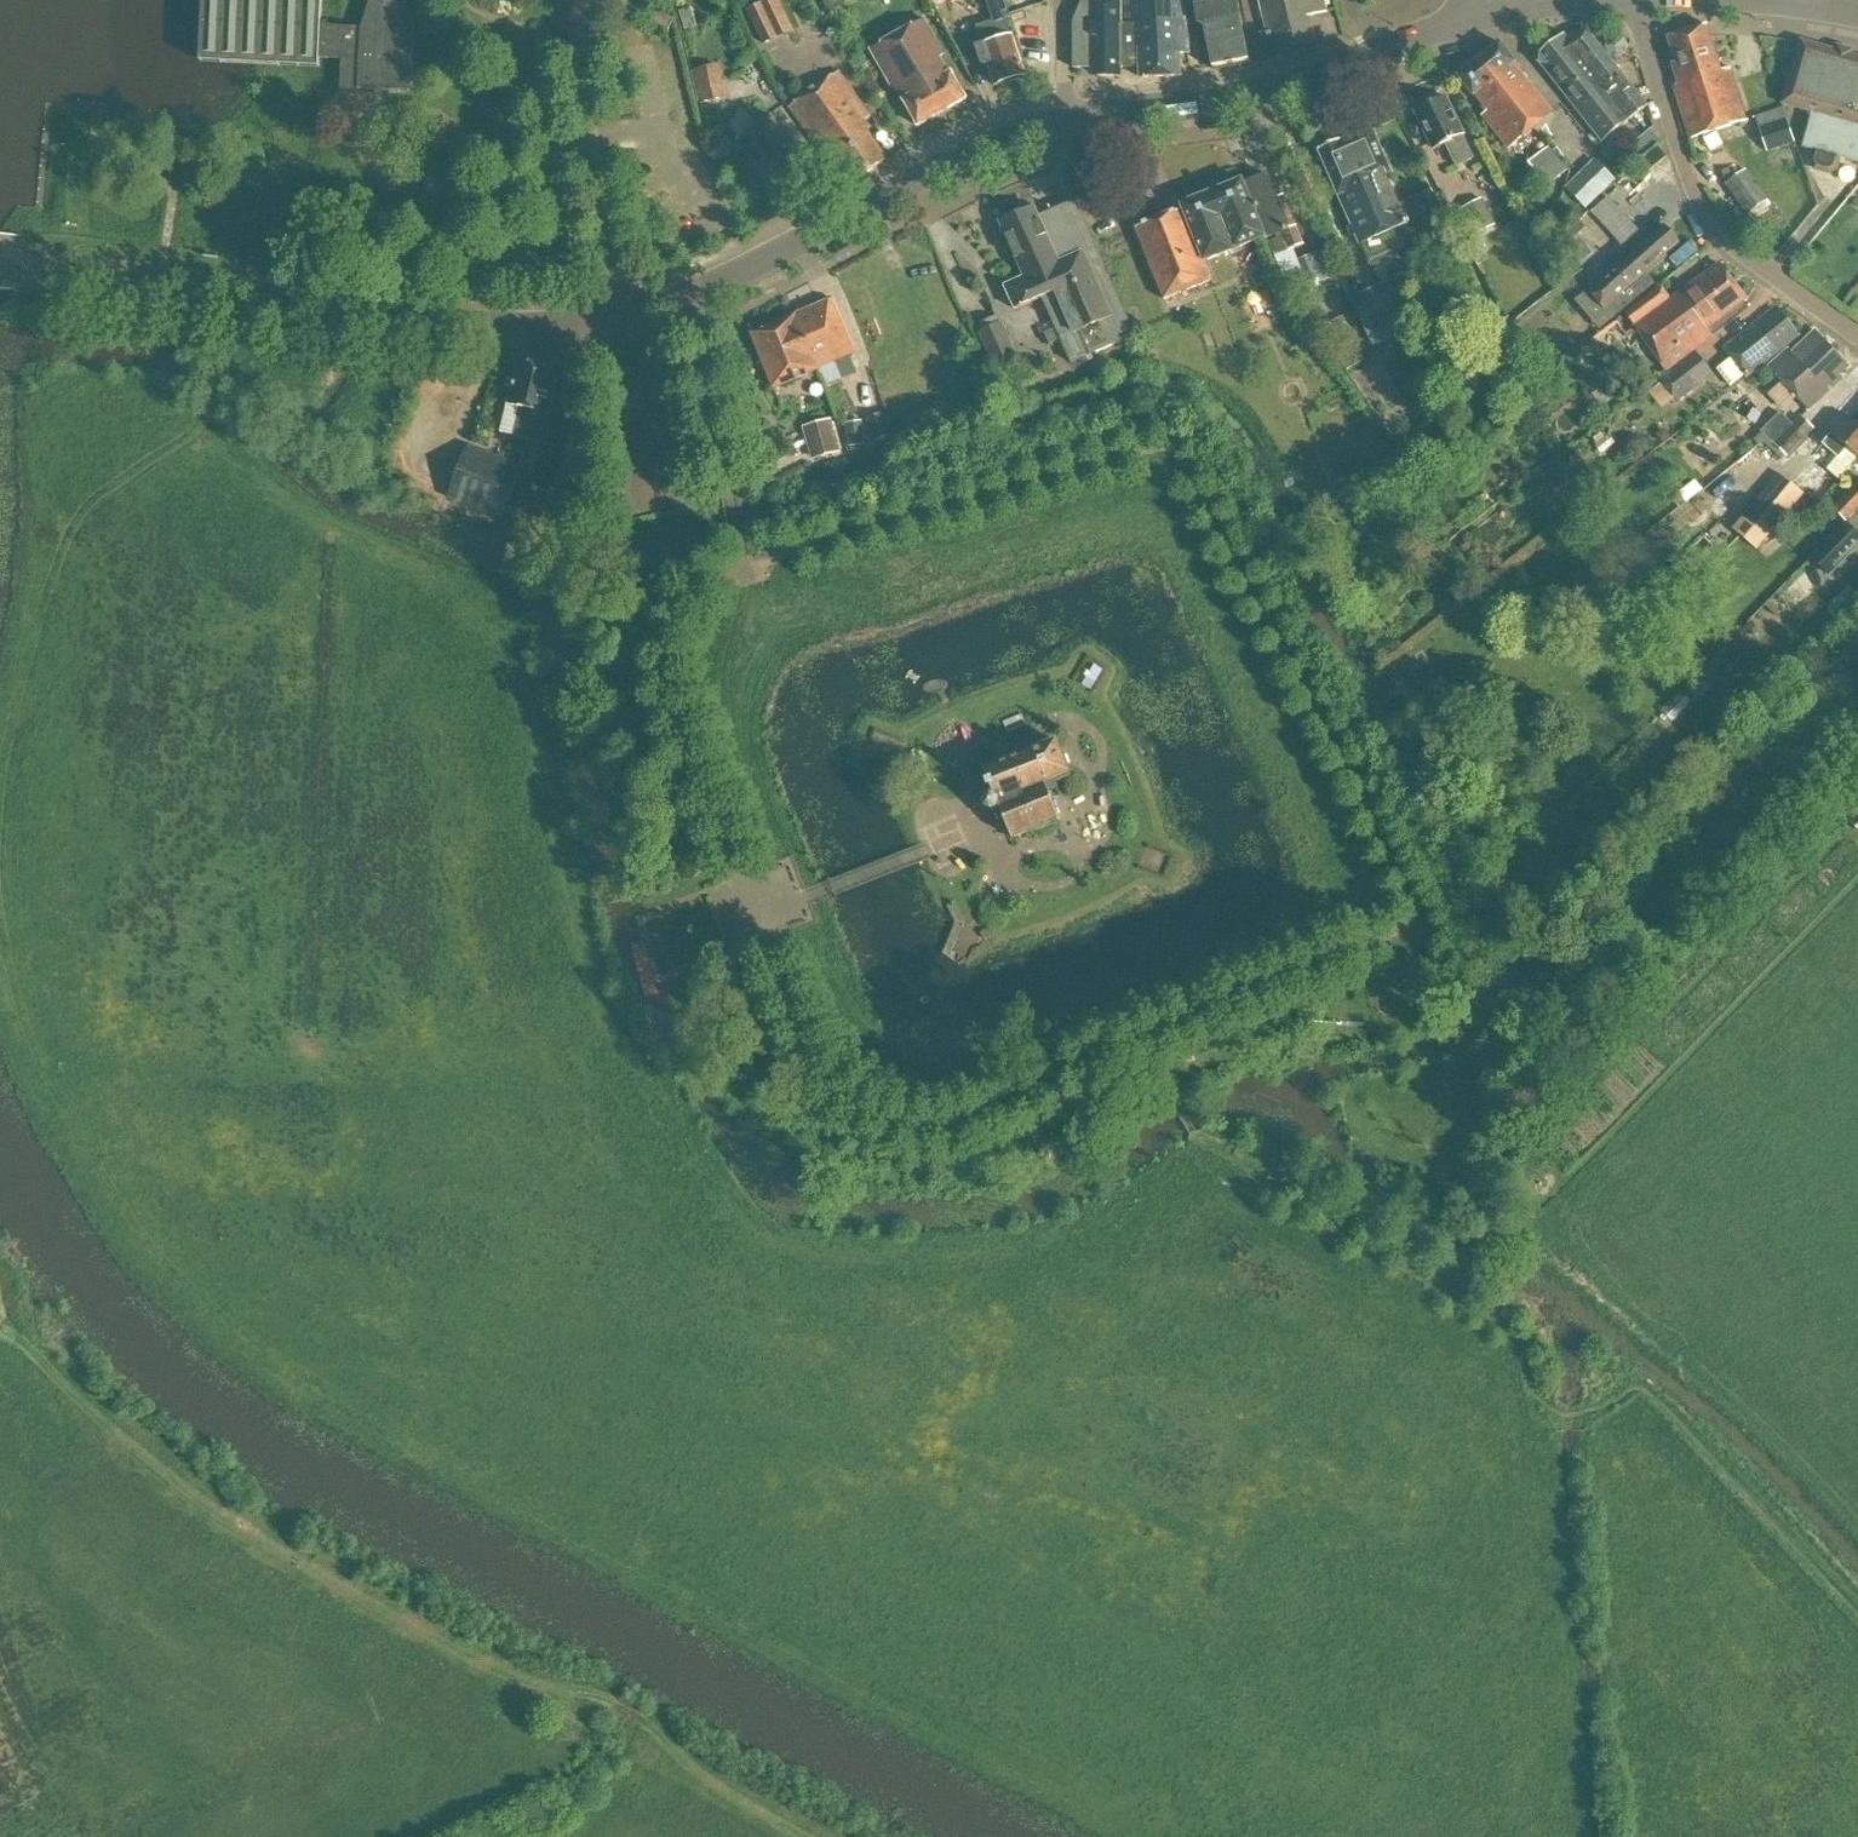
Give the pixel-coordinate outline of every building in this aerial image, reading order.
[(409,0),(361,0),(361,1),(371,4),(364,30),(321,28),(322,0),(203,0),(200,64),(319,69),(319,60),(361,61),(359,92),(412,94),(415,17),(405,14),(409,0)] [(780,0),(777,0),(750,13),(765,44),(794,30),(780,0)] [(829,13),(844,5),(842,0),(822,0),(829,13)] [(977,48),(983,66),(988,66),(995,87),(1026,77),(1012,36),(1011,36),(1005,20),(1011,18),(1005,0),(987,0),(994,22),(977,28),(983,46),(977,48)] [(1121,69),(1141,69),(1141,80),(1183,77),(1181,55),(1190,55),(1187,9),(1191,9),(1191,0),(1124,0),(1124,3),(1121,3),(1121,69)] [(1251,62),(1237,0),(1225,3),(1225,0),(1203,0),(1204,6),(1197,8),(1200,24),(1205,27),(1215,70),(1251,62)] [(1327,14),(1324,0),(1261,0),(1269,32),(1261,34),(1267,62),(1319,50),(1312,17),(1327,14)] [(1121,77),(1121,69),(1121,3),(1083,4),(1075,24),(1075,70),(1099,70),(1099,78),(1121,77)] [(698,27),(692,10),(680,13),(686,31),(698,27)] [(660,14),(653,25),(669,33),(675,22),(660,14)] [(920,128),(968,100),(953,74),(950,76),(940,58),(945,55),(925,21),(873,51),(896,92),(901,89),(907,100),(905,101),(920,128)] [(1710,105),(1719,132),(1747,123),(1731,71),(1722,73),(1708,27),(1689,33),(1702,78),(1690,82),(1698,109),(1710,105)] [(1567,38),(1566,38),(1631,122),(1648,109),(1587,32),(1569,42),(1567,38)] [(1690,140),(1719,132),(1710,105),(1698,109),(1690,82),(1702,78),(1689,33),(1669,39),(1677,66),(1674,67),(1680,87),(1675,88),(1690,140)] [(1566,38),(1543,57),(1543,66),(1605,143),(1631,122),(1566,38)] [(1802,44),(1784,105),(1813,114),(1803,149),(1816,153),(1813,164),(1816,171),(1830,175),(1837,171),(1840,160),(1857,166),(1857,60),(1802,44)] [(1511,96),(1506,100),(1500,105),(1508,117),(1507,118),(1517,130),(1527,123),(1534,132),(1553,117),(1515,68),(1516,67),(1500,46),(1477,64),(1500,93),(1505,88),(1511,96)] [(1500,93),(1477,64),(1459,78),(1474,98),(1477,97),(1490,113),(1484,118),(1510,151),(1534,132),(1527,123),(1517,130),(1507,118),(1508,117),(1500,105),(1506,100),(1511,96),(1505,88),(1500,93)] [(701,106),(728,100),(720,68),(693,75),(701,106)] [(854,183),(886,160),(861,123),(871,117),(840,73),(790,107),(837,176),(845,170),(854,183)] [(1458,168),(1475,160),(1465,138),(1466,137),(1447,99),(1432,106),(1431,103),(1420,109),(1421,111),(1417,113),(1436,150),(1447,145),(1458,168)] [(1784,111),(1757,120),(1768,154),(1795,146),(1784,111)] [(782,196),(811,174),(772,118),(737,143),(755,168),(763,168),(782,196)] [(1371,267),(1440,237),(1423,196),(1400,206),(1387,177),(1392,175),(1373,131),(1345,144),(1344,142),(1321,152),(1371,267)] [(1651,173),(1668,159),(1658,147),(1641,162),(1651,173)] [(1563,171),(1547,149),(1527,163),(1544,186),(1563,171)] [(1587,210),(1616,181),(1595,162),(1567,191),(1587,210)] [(1749,218),(1769,203),(1747,173),(1727,188),(1749,218)] [(1269,178),(1246,187),(1266,240),(1267,242),(1269,242),(1276,259),(1292,252),(1293,253),(1305,248),(1283,192),(1276,195),(1269,178)] [(1185,211),(1138,230),(1167,301),(1214,283),(1206,264),(1266,240),(1246,187),(1244,183),(1184,207),(1185,211)] [(1476,236),(1496,226),(1482,200),(1462,210),(1476,236)] [(1019,216),(1000,224),(1025,280),(1007,288),(1017,311),(1044,299),(1058,329),(1047,335),(1052,346),(1063,340),(1074,364),(1136,335),(1075,203),(1040,219),(1036,209),(1032,210),(1027,207),(1020,210),(1019,216)] [(1616,269),(1588,295),(1617,325),(1655,288),(1646,278),(1668,260),(1667,258),(1680,246),(1666,229),(1646,247),(1644,244),(1629,257),(1631,260),(1618,271),(1616,269)] [(1338,283),(1325,252),(1297,263),(1306,285),(1318,280),(1322,289),(1338,283)] [(1720,267),(1634,329),(1668,375),(1659,382),(1676,404),(1712,376),(1694,354),(1712,340),(1711,329),(1747,302),(1720,267)] [(1380,284),(1348,300),(1372,348),(1404,332),(1380,284)] [(833,300),(795,316),(796,316),(818,371),(819,370),(826,388),(843,381),(857,375),(850,358),(856,356),(833,300)] [(1734,362),(1718,374),(1730,390),(1746,378),(1747,379),(1800,337),(1782,314),(1775,319),(1772,315),(1726,352),(1734,362)] [(796,316),(752,334),(774,389),(818,371),(796,316)] [(1002,324),(980,334),(994,365),(1016,355),(1002,324)] [(1839,377),(1848,369),(1815,333),(1791,355),(1788,351),(1768,370),(1809,413),(1843,382),(1839,377)] [(510,406),(503,434),(513,437),(540,444),(547,416),(551,416),(561,374),(520,363),(510,406)] [(1583,385),(1599,408),(1614,398),(1597,375),(1583,385)] [(873,443),(888,437),(880,415),(864,422),(873,443)] [(1792,428),(1781,417),(1762,434),(1764,436),(1756,443),(1775,463),(1783,455),(1786,459),(1815,433),(1802,419),(1792,428)] [(1823,445),(1838,458),(1828,470),(1840,479),(1857,458),(1857,459),(1857,427),(1847,418),(1823,445)] [(812,462),(841,454),(832,421),(803,429),(812,462)] [(867,447),(864,423),(847,425),(850,449),(867,447)] [(547,444),(532,482),(552,490),(567,452),(547,444)] [(504,522),(523,469),(469,449),(449,502),(504,522)] [(1731,531),(1756,552),(1801,496),(1777,476),(1731,531)] [(1831,512),(1844,524),(1857,509),(1857,483),(1831,512)] [(1811,560),(1830,578),(1857,550),(1857,535),(1846,523),(1811,560)] [(983,805),(986,812),(992,815),(999,812),(1000,809),(1012,841),(1060,822),(1045,786),(1062,779),(1071,776),(1070,772),(1063,755),(1059,744),(985,773),(988,780),(995,799),(992,797),(985,800),(983,805)]
